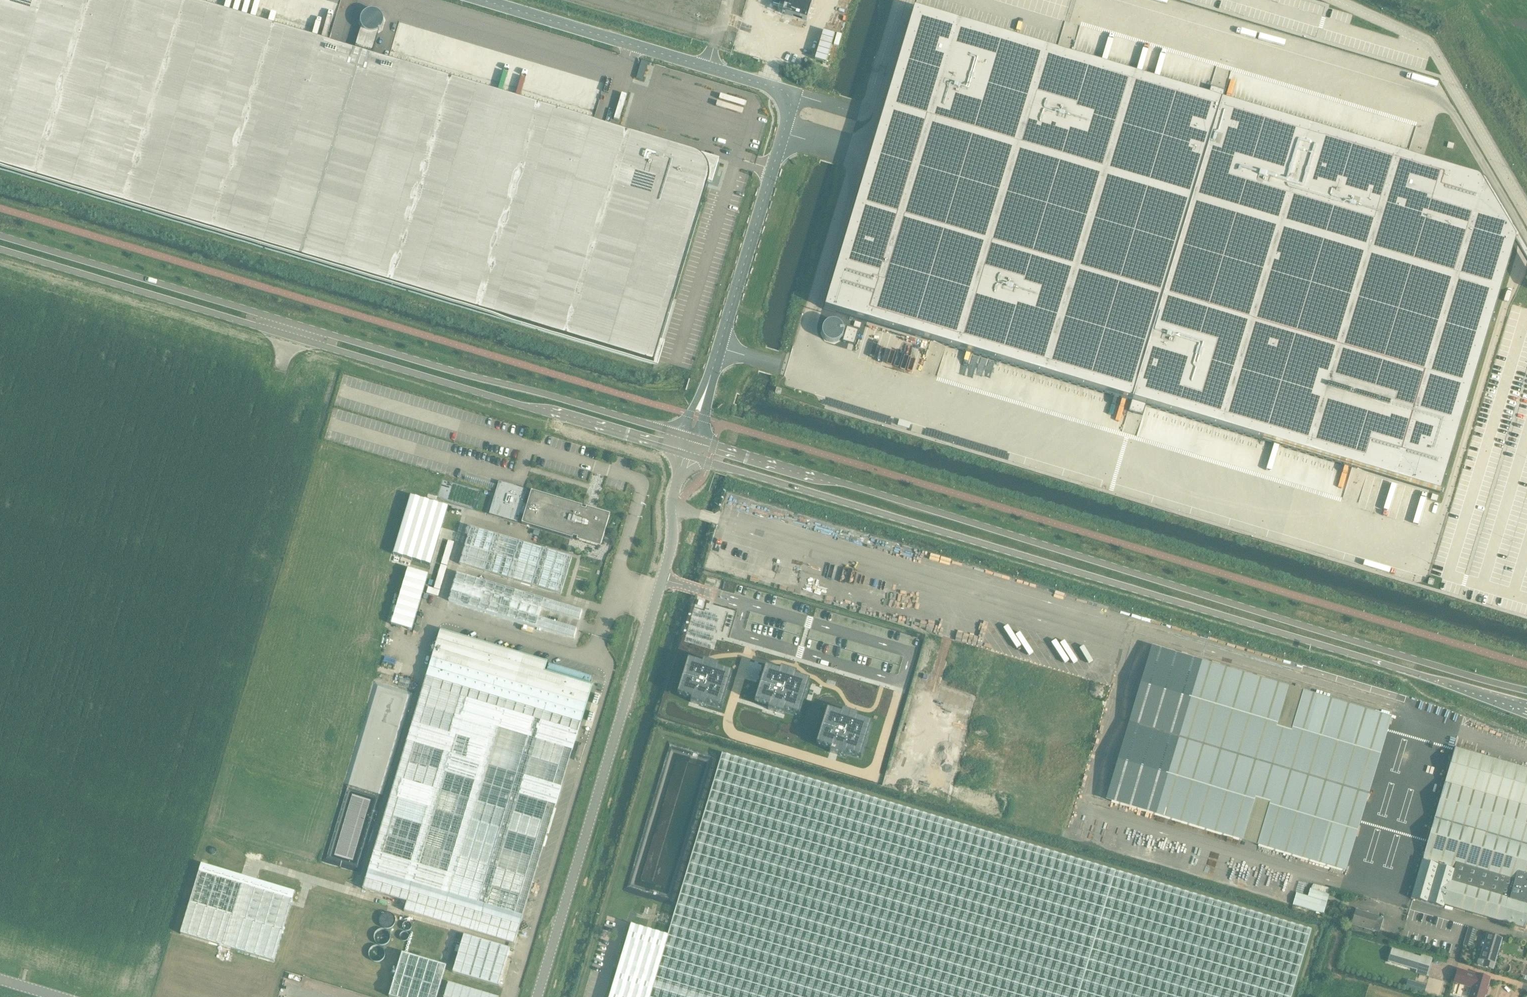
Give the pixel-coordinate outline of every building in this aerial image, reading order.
[(654,365),(656,366),(663,343),(661,342),(708,185),(710,185),(717,162),(694,155),(176,0),(0,0),(0,170),(654,365)] [(773,5),(787,9),(785,15),(807,22),(813,0),(774,0),(773,5)] [(361,26),(355,49),(373,54),(379,32),(379,31),(380,31),(380,30),(381,30),(381,29),(382,29),(382,28),(382,27),(383,27),(383,26),(383,25),(383,24),(384,23),(384,22),(384,21),(383,20),(383,19),(383,18),(382,17),(382,16),(381,15),(380,14),(379,13),(378,12),(377,12),(376,11),(375,11),(374,11),(373,11),(372,11),(371,11),(370,11),(369,11),(368,11),(367,12),(366,12),(365,13),(364,14),(363,15),(362,16),(362,17),(361,18),(361,19),(361,20),(361,21),(361,22),(361,23),(361,24),(361,25),(361,26)] [(824,309),(824,310),(947,347),(1131,402),(1146,407),(1352,468),(1440,494),(1513,248),(1513,247),(1513,246),(1513,245),(1514,245),(1514,244),(1514,243),(1514,242),(1514,241),(1513,240),(1513,239),(1513,238),(1513,237),(1481,184),(1481,183),(1480,182),(1480,181),(1479,181),(1479,180),(1478,180),(1478,179),(1477,179),(1476,178),(1475,178),(1474,178),(1422,162),(1406,158),(1222,103),(1207,99),(1071,58),(913,12),(894,77),(824,309)] [(648,62),(642,61),(636,79),(642,81),(648,62)] [(822,330),(821,332),(821,334),(822,336),(822,337),(823,338),(823,339),(824,339),(824,340),(824,341),(825,341),(828,343),(834,344),(835,344),(836,343),(837,343),(838,342),(839,342),(840,342),(840,341),(841,341),(842,341),(842,340),(842,338),(843,338),(843,337),(844,335),(844,334),(844,333),(844,331),(843,330),(843,329),(842,327),(841,326),(840,324),(839,324),(838,323),(837,323),(836,322),(834,322),(833,322),(830,322),(828,322),(827,323),(825,324),(825,325),(824,325),(823,325),(823,326),(823,327),(823,328),(822,329),(822,330)] [(499,482),(489,515),(517,523),(520,514),(524,515),(521,524),(572,540),(573,537),(577,539),(576,541),(600,548),(610,515),(586,508),(585,510),(582,509),(582,507),(531,492),(527,505),(523,504),(527,491),(499,482)] [(411,497),(393,555),(430,566),(448,508),(411,497)] [(561,595),(572,558),(471,528),(460,565),(561,595)] [(408,569),(391,625),(411,631),(428,575),(408,569)] [(541,609),(544,600),(457,574),(449,602),(535,628),(538,618),(541,609)] [(544,600),(541,609),(579,621),(582,611),(544,600)] [(577,630),(538,618),(535,628),(574,639),(577,630)] [(514,944),(586,705),(591,687),(544,673),(547,663),(440,631),(363,889),(407,903),(404,911),(514,944)] [(688,660),(677,695),(691,699),(690,703),(706,708),(707,704),(721,709),(732,674),(718,670),(719,666),(703,661),(702,665),(688,660)] [(1344,872),(1390,718),(1200,662),(1155,815),(1344,872)] [(765,668),(755,702),(769,707),(768,710),(783,715),(784,712),(799,716),(809,681),(795,677),(796,674),(781,669),(780,672),(765,668)] [(827,710),(816,745),(830,749),(829,753),(845,758),(846,754),(860,759),(871,724),(857,720),(858,716),(842,711),(841,715),(827,710)] [(574,761),(580,762),(585,745),(579,743),(574,761)] [(1412,898),(1443,908),(1444,905),(1515,926),(1525,928),(1526,921),(1526,770),(1456,750),(1446,784),(1425,854),(1423,861),(1412,898)] [(609,996),(1292,996),(1311,931),(722,755),(667,936),(631,925),(609,996)] [(295,893),(202,865),(181,934),(274,962),(295,893)] [(1293,905),(1323,914),(1329,894),(1310,889),(1308,897),(1296,893),(1293,905)] [(1377,917),(1356,911),(1352,925),(1373,931),(1379,932),(1383,919),(1377,917)] [(1463,946),(1471,948),(1476,930),(1469,927),(1463,946)] [(464,935),(452,972),(498,986),(510,949),(464,935)] [(1492,970),(1494,963),(1501,939),(1487,935),(1480,959),(1485,961),(1483,967),(1492,970)] [(1428,974),(1432,962),(1391,949),(1387,962),(1428,974)] [(389,996),(390,996),(436,996),(446,966),(402,953),(389,996)] [(1456,982),(1472,987),(1469,996),(1485,996),(1490,978),(1457,969),(1453,981),(1456,982)] [(448,984),(444,996),(494,996),(448,984)]
